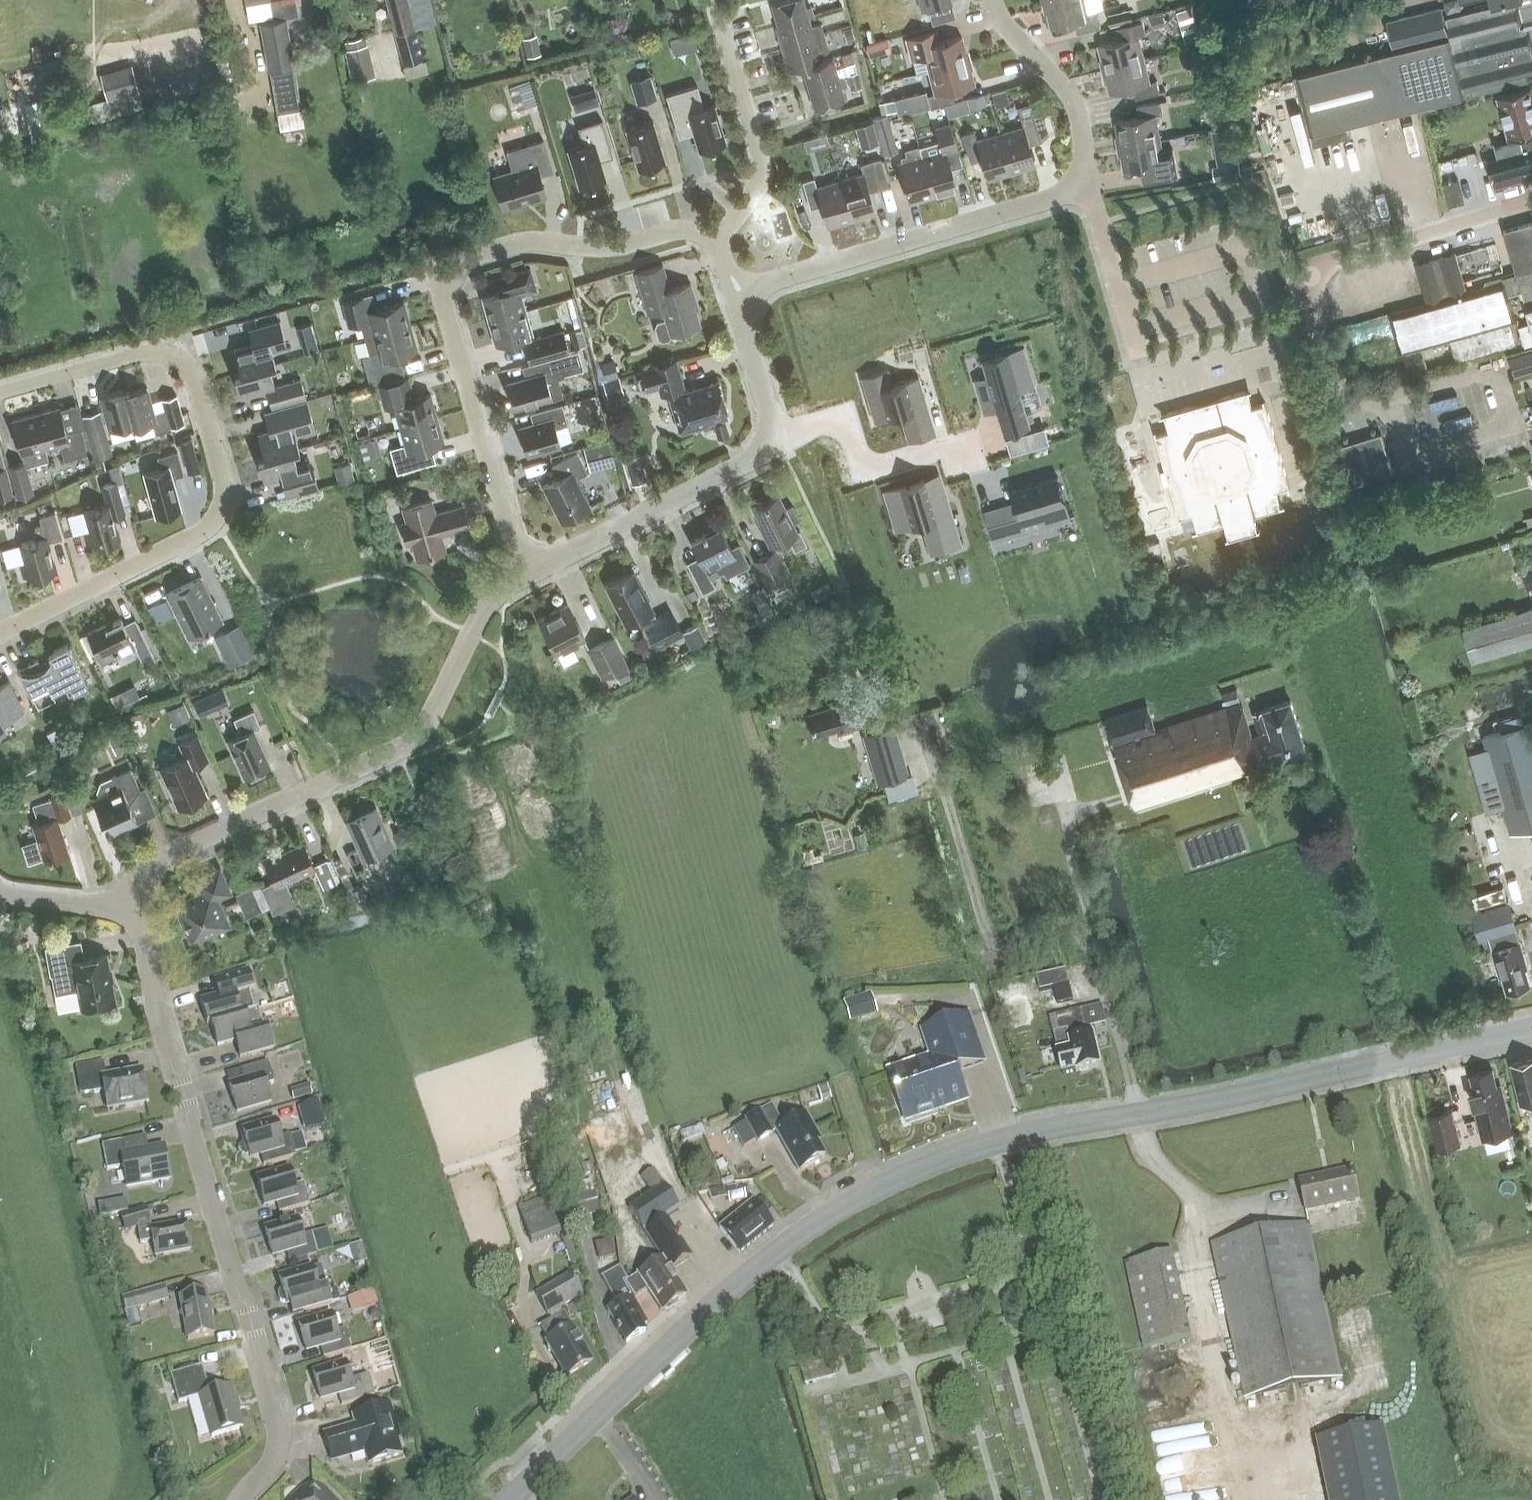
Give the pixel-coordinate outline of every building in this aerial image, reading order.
[(283,3),(271,5),(273,21),(285,19),(298,16),(295,0),(282,0),(283,3)] [(404,0),(385,0),(406,77),(428,71),(425,59),(420,60),(404,0)] [(777,25),(813,15),(810,6),(805,7),(803,0),(781,0),(771,3),(777,25)] [(954,18),(950,0),(917,0),(920,11),(927,9),(931,24),(954,18)] [(1045,3),(1051,27),(1074,21),(1077,33),(1100,27),(1097,15),(1090,17),(1086,0),(1057,0),(1045,3)] [(1447,8),(1462,5),(1461,0),(1445,0),(1447,8)] [(1451,36),(1458,70),(1531,51),(1531,2),(1531,0),(1511,0),(1492,5),(1491,5),(1446,16),(1451,36)] [(1181,30),(1195,29),(1194,7),(1180,8),(1181,30)] [(1448,35),(1441,7),(1386,20),(1393,48),(1448,35)] [(1133,20),(1130,9),(1107,14),(1110,26),(1133,20)] [(696,24),(693,13),(678,16),(681,28),(696,24)] [(1165,26),(1163,14),(1150,17),(1153,29),(1165,26)] [(775,26),(781,48),(823,36),(819,23),(810,26),(808,18),(813,16),(813,15),(777,25),(775,26)] [(285,19),(273,21),(259,23),(268,73),(294,68),(285,19)] [(1104,69),(1143,59),(1138,35),(1145,33),(1142,22),(1118,27),(1121,39),(1098,45),(1104,69)] [(910,59),(926,55),(930,70),(967,60),(961,36),(938,42),(935,31),(905,39),(910,59)] [(693,32),(668,39),(670,47),(682,44),(685,52),(697,48),(693,32)] [(541,52),(536,34),(521,38),(526,56),(541,52)] [(820,61),(820,60),(819,55),(828,52),(823,36),(781,48),(788,71),(802,67),(820,61)] [(1458,70),(1451,36),(1373,56),(1295,76),(1309,134),(1387,114),(1531,78),(1531,51),(1458,70)] [(365,45),(363,37),(343,42),(345,50),(343,50),(351,82),(375,76),(367,44),(365,45)] [(882,54),(878,40),(865,44),(869,57),(882,54)] [(832,57),(820,60),(820,61),(802,67),(808,87),(843,77),(842,75),(837,76),(832,57)] [(1143,59),(1104,69),(1110,92),(1133,87),(1136,98),(1159,92),(1156,80),(1149,82),(1143,59)] [(967,60),(930,70),(936,93),(927,96),(930,108),(954,101),(951,90),(973,84),(967,60)] [(65,128),(142,107),(131,65),(100,73),(107,99),(102,101),(102,99),(78,105),(77,99),(61,103),(63,109),(60,110),(65,128)] [(861,87),(857,71),(847,74),(851,89),(861,87)] [(649,76),(634,80),(641,103),(656,99),(649,76)] [(843,77),(808,87),(814,108),(844,100),(840,87),(846,85),(843,77)] [(536,103),(529,79),(510,85),(517,109),(536,103)] [(697,85),(666,95),(676,130),(691,125),(699,151),(726,143),(714,105),(704,108),(702,100),(697,85)] [(1487,161),(1495,189),(1531,179),(1531,86),(1497,95),(1509,138),(1518,135),(1522,152),(1505,156),(1487,161)] [(929,106),(925,90),(885,101),(888,112),(897,110),(898,115),(929,106)] [(986,104),(983,93),(966,98),(969,109),(986,104)] [(999,133),(1010,172),(1034,165),(1027,141),(1040,137),(1033,114),(1042,112),(1039,100),(1016,107),(1022,127),(999,133)] [(1119,146),(1159,139),(1155,115),(1162,113),(1160,101),(1136,105),(1138,117),(1115,121),(1119,146)] [(897,151),(887,114),(873,118),(883,155),(897,151)] [(605,179),(598,154),(611,150),(601,120),(577,127),(583,144),(567,149),(579,187),(605,179)] [(652,121),(625,129),(637,169),(664,161),(652,121)] [(878,143),(872,122),(854,127),(860,148),(878,143)] [(921,156),(932,195),(956,188),(948,163),(960,159),(949,123),(934,127),(941,150),(921,156)] [(1010,172),(999,133),(976,140),(973,131),(961,134),(968,158),(980,154),(987,179),(1010,172)] [(1172,149),(1162,151),(1159,139),(1119,146),(1124,170),(1143,167),(1145,182),(1177,176),(1172,149)] [(539,175),(552,171),(543,140),(529,145),(535,164),(493,176),(503,208),(545,195),(539,175)] [(900,157),(901,162),(897,163),(909,202),(932,195),(921,156),(918,146),(904,150),(905,155),(900,157)] [(880,158),(860,164),(862,173),(839,180),(851,219),(874,212),(868,192),(888,186),(880,158)] [(1216,179),(1240,174),(1238,163),(1214,167),(1216,179)] [(1444,180),(1448,204),(1465,201),(1461,177),(1444,180)] [(851,219),(839,180),(816,187),(813,178),(801,181),(808,204),(820,201),(827,226),(851,219)] [(1426,303),(1390,314),(1401,352),(1449,338),(1455,359),(1516,342),(1510,321),(1515,320),(1508,295),(1521,291),(1531,328),(1531,222),(1503,230),(1516,273),(1502,277),(1503,281),(1467,292),(1455,251),(1415,263),(1426,303)] [(670,334),(699,325),(692,299),(694,299),(690,283),(669,289),(662,264),(635,272),(647,314),(662,309),(665,319),(657,322),(655,326),(658,338),(662,340),(668,338),(670,334)] [(530,268),(502,276),(491,279),(495,293),(481,297),(488,321),(525,310),(520,294),(536,290),(530,268)] [(348,326),(360,323),(365,338),(409,324),(402,301),(373,309),(369,294),(341,302),(348,326)] [(531,334),(525,310),(488,321),(495,344),(531,334)] [(234,374),(275,363),(271,351),(286,346),(278,321),(247,330),(252,344),(233,349),(240,372),(233,374),(234,374)] [(409,324),(365,338),(369,354),(361,357),(370,386),(397,379),(390,356),(417,348),(409,324)] [(569,351),(563,331),(523,342),(529,363),(569,351)] [(568,335),(568,348),(582,348),(581,335),(568,335)] [(985,359),(990,375),(975,380),(981,402),(995,398),(1005,433),(1031,425),(1021,391),(1036,387),(1024,348),(985,359)] [(534,376),(506,384),(513,408),(551,397),(552,397),(545,375),(562,369),(564,375),(583,369),(577,351),(559,356),(530,364),(534,376)] [(1509,357),(1514,375),(1531,370),(1531,351),(1509,357)] [(601,364),(606,380),(618,377),(613,360),(601,364)] [(642,391),(658,387),(660,395),(672,391),(673,394),(669,396),(680,434),(709,425),(708,422),(715,420),(716,423),(714,424),(717,436),(727,433),(724,421),(722,421),(720,418),(729,415),(718,381),(681,392),(680,388),(683,388),(675,361),(636,373),(642,391)] [(300,378),(274,385),(268,365),(275,363),(234,374),(240,397),(266,390),(271,407),(305,398),(300,378)] [(927,407),(918,377),(892,385),(887,369),(861,377),(871,411),(891,405),(895,416),(927,407)] [(618,377),(606,380),(602,382),(606,397),(623,392),(618,377)] [(436,417),(429,394),(407,400),(400,378),(379,384),(383,398),(391,396),(400,428),(436,417)] [(124,393),(123,394),(133,428),(152,423),(155,434),(172,429),(171,427),(183,423),(175,395),(162,399),(165,410),(154,413),(146,387),(124,393)] [(109,431),(115,429),(118,441),(135,437),(132,428),(133,428),(123,394),(124,393),(123,389),(99,396),(109,431)] [(1193,513),(1198,530),(1222,523),(1227,538),(1260,528),(1256,514),(1281,507),(1276,490),(1289,486),(1265,403),(1252,407),(1247,390),(1165,414),(1170,431),(1155,435),(1179,517),(1193,513)] [(292,424),(311,419),(306,399),(277,408),(283,427),(257,434),(263,456),(257,458),(257,459),(298,448),(292,424)] [(555,428),(567,425),(561,404),(529,413),(533,424),(519,428),(526,454),(560,444),(555,428)] [(49,460),(45,448),(59,444),(64,461),(88,454),(81,429),(65,433),(58,407),(35,414),(45,448),(48,460),(49,460)] [(111,455),(99,411),(80,416),(92,460),(111,455)] [(22,455),(30,453),(33,464),(48,460),(45,448),(35,414),(12,420),(22,455)] [(436,417),(400,428),(404,444),(389,449),(396,473),(423,466),(418,448),(443,441),(436,417)] [(921,439),(914,417),(901,421),(907,442),(921,439)] [(1352,485),(1392,473),(1380,433),(1340,445),(1352,485)] [(195,454),(190,437),(178,441),(183,458),(195,454)] [(377,451),(373,437),(358,441),(362,455),(377,451)] [(613,464),(607,441),(583,448),(590,471),(613,464)] [(312,468),(298,472),(292,450),(298,448),(257,459),(263,482),(280,477),(286,498),(318,489),(312,468)] [(171,478),(183,475),(177,451),(157,457),(160,469),(143,474),(155,515),(180,508),(171,478)] [(594,495),(585,499),(575,479),(586,472),(576,452),(551,465),(558,478),(543,486),(561,521),(598,502),(594,495)] [(645,481),(638,455),(624,459),(632,485),(645,481)] [(32,493),(25,462),(8,466),(16,497),(32,493)] [(354,479),(349,462),(333,466),(338,483),(354,479)] [(118,539),(112,518),(125,514),(123,506),(129,505),(118,465),(108,468),(112,482),(102,485),(108,505),(84,511),(86,517),(69,522),(72,535),(82,532),(87,548),(118,539)] [(11,494),(5,467),(0,468),(0,497),(11,494)] [(923,478),(882,490),(889,511),(904,507),(910,526),(921,523),(930,554),(960,545),(947,503),(932,507),(923,478)] [(1018,513),(1001,519),(1010,548),(1073,530),(1061,487),(1015,501),(1018,513)] [(792,503),(784,508),(777,495),(753,508),(764,529),(762,530),(770,546),(788,537),(794,550),(806,545),(799,530),(796,532),(792,524),(800,520),(792,503)] [(416,558),(445,550),(439,531),(466,523),(461,506),(434,513),(431,500),(402,508),(406,521),(401,523),(406,544),(411,543),(416,558)] [(54,512),(38,517),(40,524),(34,525),(34,539),(20,543),(25,562),(17,564),(22,580),(54,571),(46,542),(61,538),(54,512)] [(702,593),(715,586),(710,578),(723,571),(726,576),(749,564),(738,544),(730,548),(719,526),(690,540),(702,563),(690,570),(702,593)] [(1149,555),(1162,551),(1159,540),(1146,544),(1149,555)] [(787,575),(774,549),(753,560),(766,586),(787,575)] [(655,647),(682,633),(670,610),(656,617),(632,571),(605,585),(626,625),(640,618),(655,647)] [(188,636),(220,620),(199,578),(167,594),(188,636)] [(1520,603),(1523,609),(1462,627),(1472,660),(1531,642),(1531,599),(1520,603)] [(166,600),(158,604),(166,618),(173,615),(166,600)] [(771,603),(752,613),(757,623),(776,613),(771,603)] [(555,651),(584,636),(577,623),(576,623),(567,605),(539,619),(548,637),(548,638),(555,651)] [(105,625),(87,634),(101,663),(134,647),(144,667),(156,661),(137,623),(125,628),(120,618),(105,626),(105,625)] [(705,640),(696,624),(682,631),(691,648),(705,640)] [(238,625),(223,632),(238,661),(252,654),(238,625)] [(632,676),(612,636),(586,649),(601,677),(613,671),(619,683),(632,676)] [(87,684),(67,644),(53,651),(55,655),(39,663),(37,659),(18,669),(32,696),(49,688),(51,692),(64,686),(68,694),(87,684)] [(6,726),(3,721),(23,711),(8,681),(0,685),(0,729),(6,726)] [(111,695),(117,707),(139,696),(133,685),(111,695)] [(225,688),(193,698),(198,714),(230,705),(225,688)] [(1240,700),(1236,688),(1222,693),(1226,705),(1240,700)] [(864,691),(828,702),(829,706),(806,713),(813,735),(835,728),(837,732),(873,721),(864,691)] [(1279,759),(1306,750),(1290,701),(1253,713),(1260,733),(1251,736),(1240,703),(1156,730),(1147,705),(1105,719),(1134,809),(1248,772),(1246,767),(1278,756),(1279,759)] [(240,735),(227,741),(244,777),(270,766),(253,730),(260,727),(253,710),(233,719),(240,735)] [(1531,723),(1483,737),(1486,749),(1470,753),(1486,810),(1503,805),(1510,832),(1531,826),(1531,727),(1531,723)] [(909,775),(894,725),(862,735),(877,785),(909,775)] [(126,748),(119,732),(108,737),(115,753),(126,748)] [(185,757),(159,769),(177,808),(206,794),(193,765),(207,759),(197,735),(179,743),(185,757)] [(87,779),(93,763),(76,757),(70,773),(87,779)] [(130,769),(100,782),(97,792),(98,796),(92,799),(100,818),(105,815),(113,833),(137,822),(126,797),(140,790),(130,769)] [(60,784),(62,792),(49,796),(50,798),(31,803),(38,822),(32,824),(44,861),(68,853),(57,819),(82,811),(69,781),(60,784)] [(420,813),(429,809),(423,795),(414,800),(420,813)] [(364,858),(391,846),(374,808),(346,821),(359,848),(346,854),(357,878),(370,872),(364,858)] [(410,839),(404,826),(393,832),(398,844),(410,839)] [(327,858),(313,865),(303,843),(280,854),(279,851),(263,859),(273,881),(260,887),(272,913),(295,903),(285,882),(315,868),(323,888),(337,882),(327,858)] [(214,897),(227,891),(218,870),(197,880),(203,893),(184,902),(179,913),(192,940),(226,924),(214,897)] [(367,896),(362,884),(348,890),(357,908),(367,904),(364,898),(367,896)] [(261,910),(251,886),(235,893),(246,917),(261,910)] [(1508,903),(1476,912),(1473,913),(1480,938),(1488,936),(1500,976),(1502,975),(1507,992),(1529,985),(1525,969),(1527,968),(1519,941),(1508,903)] [(54,994),(76,990),(80,1008),(115,1001),(106,954),(82,958),(79,941),(45,948),(54,994)] [(207,1025),(211,1024),(210,1023),(241,1014),(245,1013),(258,1009),(257,1009),(254,1010),(247,988),(252,986),(248,971),(213,981),(217,996),(200,1001),(207,1025)] [(877,1014),(870,993),(843,1002),(849,1023),(877,1014)] [(273,1048),(267,1027),(263,1028),(258,1009),(245,1013),(241,1014),(210,1023),(211,1024),(217,1046),(235,1041),(240,1057),(273,1048)] [(1063,1074),(1076,1070),(1076,1072),(1100,1067),(1093,1037),(1087,1038),(1080,1010),(1050,1017),(1063,1074)] [(968,1101),(966,1096),(958,1071),(985,1062),(969,1015),(941,1024),(943,1032),(924,1038),(933,1064),(890,1078),(905,1122),(968,1101)] [(1531,1099),(1531,1059),(1511,1064),(1521,1102),(1531,1099)] [(107,1108),(146,1102),(141,1070),(105,1076),(103,1062),(75,1067),(80,1095),(104,1091),(107,1108)] [(265,1085),(274,1083),(267,1062),(240,1070),(244,1082),(229,1086),(236,1111),(270,1101),(265,1085)] [(1470,1092),(1477,1119),(1482,1139),(1512,1131),(1507,1112),(1500,1086),(1496,1086),(1492,1069),(1470,1075),(1474,1091),(1470,1092)] [(312,1095),(309,1085),(290,1090),(293,1101),(312,1095)] [(831,1100),(826,1086),(817,1089),(821,1102),(831,1100)] [(325,1124),(319,1101),(297,1107),(304,1130),(325,1124)] [(798,1171),(824,1157),(811,1134),(815,1132),(805,1113),(783,1126),(771,1105),(745,1120),(757,1141),(775,1131),(798,1171)] [(600,1148),(637,1134),(626,1106),(589,1121),(600,1148)] [(1460,1144),(1452,1109),(1429,1115),(1437,1149),(1460,1144)] [(242,1131),(245,1143),(242,1144),(240,1148),(241,1154),(246,1156),(249,1156),(259,1153),(263,1165),(295,1156),(289,1135),(280,1137),(275,1121),(242,1131)] [(127,1186),(168,1178),(163,1148),(129,1154),(127,1140),(102,1145),(107,1170),(123,1167),(127,1186)] [(279,1213),(309,1204),(303,1183),(294,1186),(289,1170),(256,1180),(263,1205),(275,1201),(279,1213)] [(673,1271),(670,1271),(670,1270),(691,1257),(667,1219),(681,1210),(664,1185),(663,1186),(653,1170),(642,1177),(652,1193),(629,1208),(643,1230),(642,1231),(644,1233),(644,1232),(662,1260),(627,1281),(622,1284),(632,1299),(647,1289),(661,1312),(664,1310),(667,1311),(673,1306),(674,1303),(686,1295),(676,1280),(677,1277),(673,1271)] [(1353,1170),(1299,1181),(1305,1212),(1359,1200),(1353,1170)] [(590,1180),(573,1186),(576,1196),(569,1199),(576,1220),(601,1211),(590,1180)] [(707,1213),(730,1204),(725,1192),(702,1201),(707,1213)] [(99,1202),(101,1215),(129,1210),(127,1197),(99,1202)] [(560,1237),(546,1197),(517,1207),(532,1247),(560,1237)] [(772,1226),(752,1201),(719,1229),(739,1253),(772,1226)] [(140,1242),(152,1239),(155,1257),(190,1250),(185,1222),(150,1229),(146,1208),(121,1212),(124,1228),(137,1226),(140,1242)] [(289,1263),(317,1254),(311,1233),(302,1236),(298,1220),(264,1230),(271,1255),(285,1251),(289,1263)] [(1342,1379),(1309,1224),(1210,1245),(1244,1400),(1342,1379)] [(329,1227),(312,1231),(317,1252),(334,1248),(329,1227)] [(630,1262),(648,1257),(642,1235),(624,1240),(630,1262)] [(363,1257),(359,1243),(348,1246),(352,1260),(363,1257)] [(1191,1338),(1173,1252),(1125,1262),(1143,1348),(1191,1338)] [(278,1278),(282,1290),(279,1291),(277,1294),(279,1302),(283,1303),(285,1303),(287,1303),(290,1315),(339,1301),(336,1289),(328,1291),(320,1266),(278,1278)] [(622,1284),(627,1281),(619,1267),(602,1277),(617,1304),(607,1310),(626,1342),(645,1331),(642,1325),(646,1323),(632,1299),(622,1284)] [(565,1377),(591,1362),(570,1326),(563,1313),(562,1314),(559,1308),(581,1296),(569,1275),(535,1294),(548,1315),(551,1320),(539,1327),(547,1340),(545,1342),(548,1347),(547,1352),(551,1353),(565,1377)] [(164,1286),(133,1295),(121,1298),(125,1311),(168,1299),(164,1286)] [(378,1306),(373,1290),(347,1298),(351,1314),(378,1306)] [(187,1340),(213,1335),(205,1292),(180,1297),(187,1340)] [(323,1358),(351,1350),(345,1329),(336,1331),(331,1315),(298,1325),(305,1350),(319,1346),(323,1358)] [(834,1374),(831,1360),(801,1368),(806,1385),(816,1383),(815,1380),(834,1374)] [(369,1374),(359,1377),(350,1380),(346,1364),(312,1373),(319,1399),(337,1393),(341,1405),(375,1395),(369,1374)] [(211,1437),(241,1428),(229,1387),(209,1393),(201,1366),(170,1375),(178,1403),(199,1397),(211,1437)] [(365,1453),(368,1464),(401,1454),(397,1438),(399,1437),(390,1404),(353,1414),(356,1424),(324,1433),(330,1457),(332,1463),(365,1453)] [(1316,1441),(1328,1499),(1398,1499),(1383,1428),(1316,1441)] [(324,1487),(319,1487),(312,1494),(306,1487),(301,1487),(290,1497),(290,1499),(337,1499),(324,1487)]
